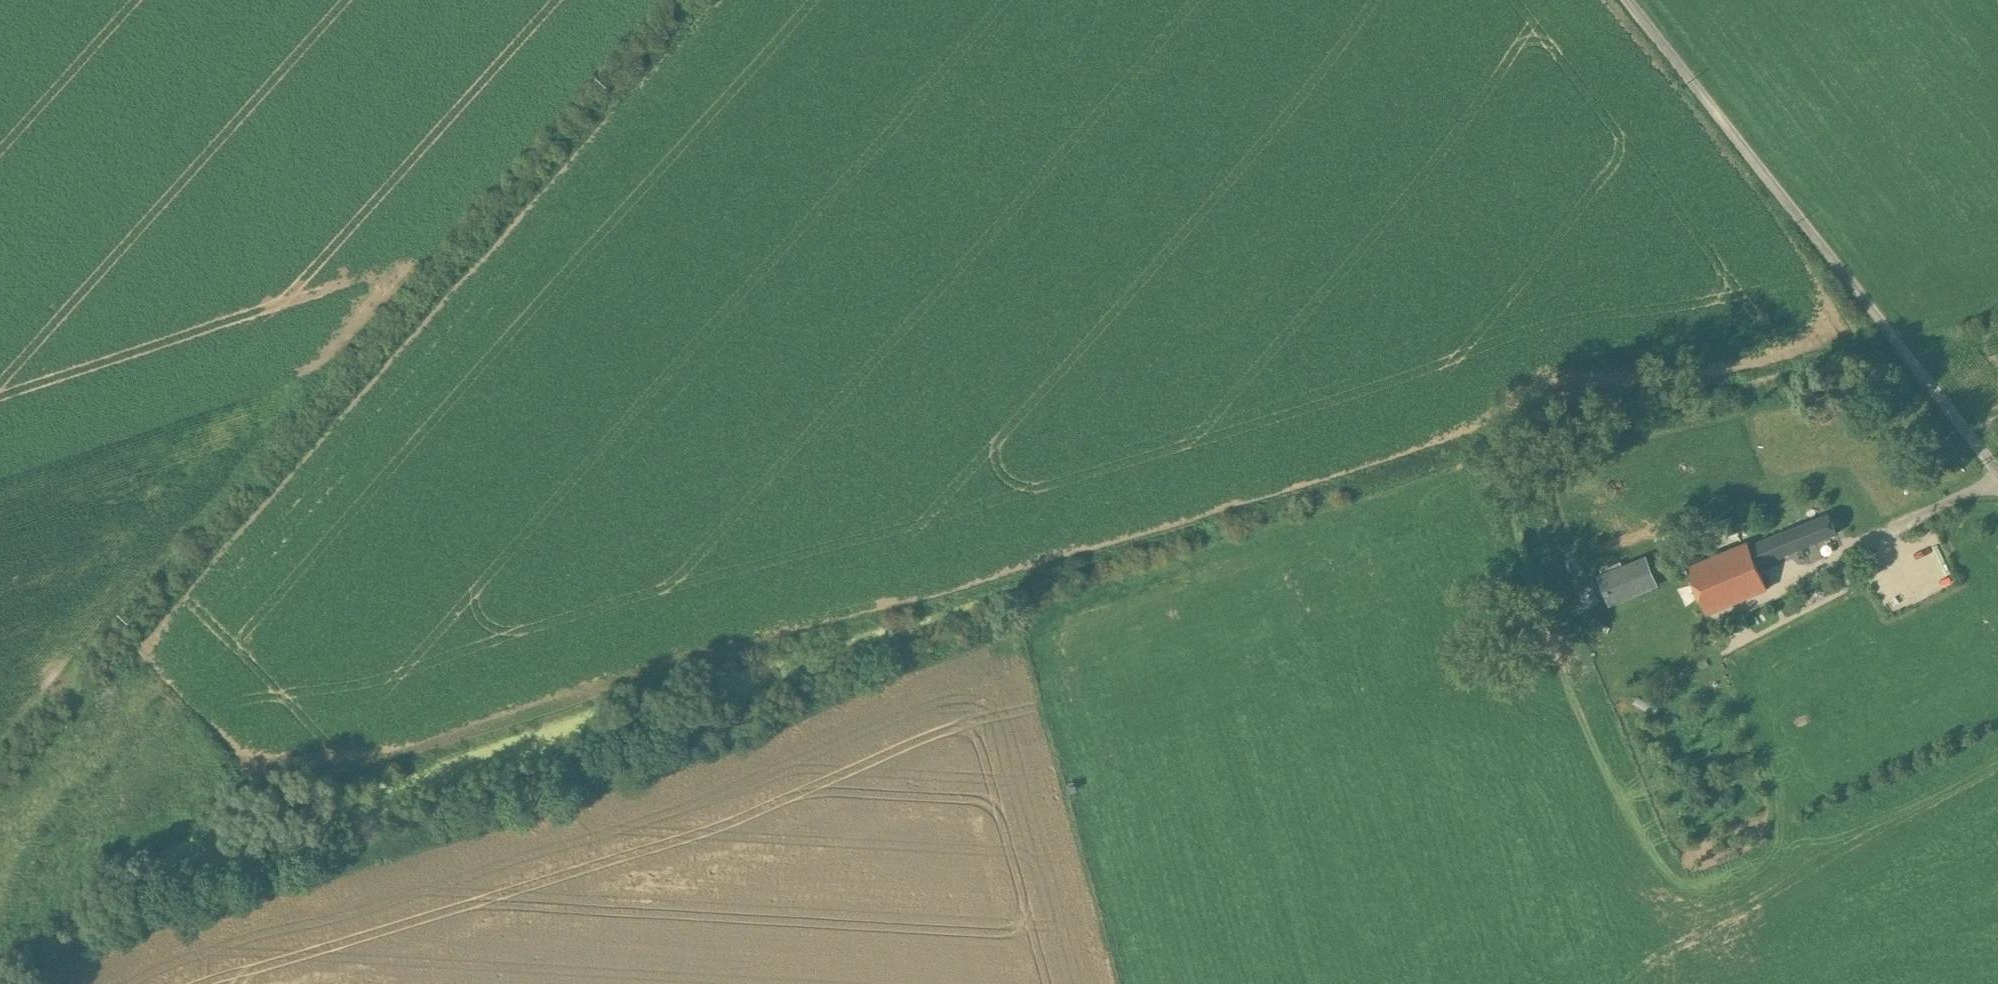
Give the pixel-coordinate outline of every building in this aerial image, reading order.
[(1822,499),(1782,516),(1788,530),(1798,527),(1811,521),(1812,522),(1829,515),(1822,499)] [(1829,515),(1812,522),(1820,541),(1837,533),(1829,515)] [(1812,522),(1811,521),(1798,527),(1807,547),(1820,542),(1820,541),(1812,522)] [(1788,530),(1752,546),(1760,568),(1807,547),(1798,527),(1788,530)] [(1750,542),(1690,566),(1708,613),(1768,589),(1760,568),(1752,546),(1750,542)] [(1648,558),(1634,564),(1644,589),(1659,583),(1648,558)] [(1634,564),(1600,578),(1610,604),(1644,589),(1634,564)]
